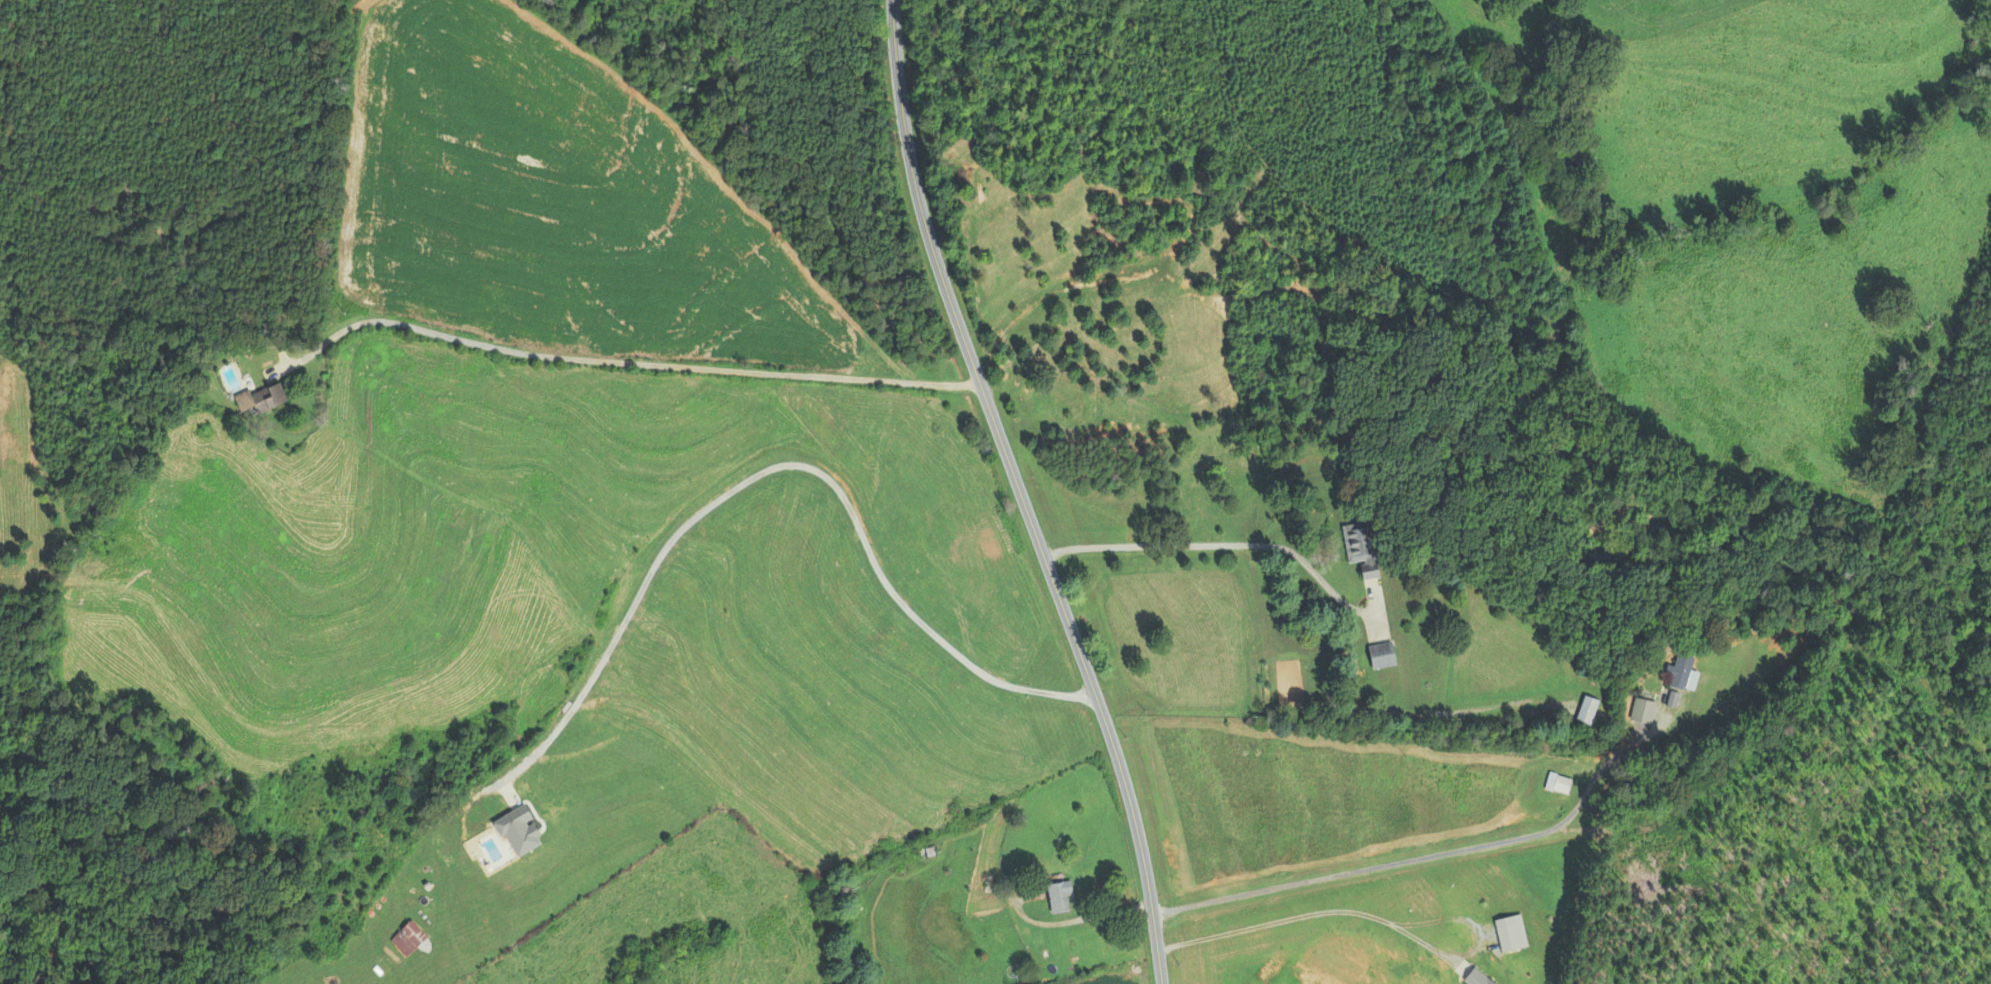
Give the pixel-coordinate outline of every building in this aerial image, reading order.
[(283,401),(275,382),(246,395),(244,390),(229,397),(236,412),(245,408),(249,416),(283,401)] [(1362,580),(1381,577),(1373,521),(1342,525),(1347,564),(1359,562),(1362,580)] [(1366,646),(1370,670),(1394,666),(1390,642),(1366,646)] [(1697,673),(1690,671),(1693,658),(1677,654),(1673,670),(1669,686),(1692,692),(1697,673)] [(1575,719),(1589,725),(1600,701),(1585,695),(1575,719)] [(1655,703),(1635,698),(1629,720),(1650,725),(1655,703)] [(1568,793),(1571,777),(1548,773),(1545,789),(1568,793)] [(1065,894),(1072,893),(1069,880),(1045,885),(1051,914),(1069,911),(1065,894)] [(425,936),(408,919),(388,940),(405,957),(425,936)]
